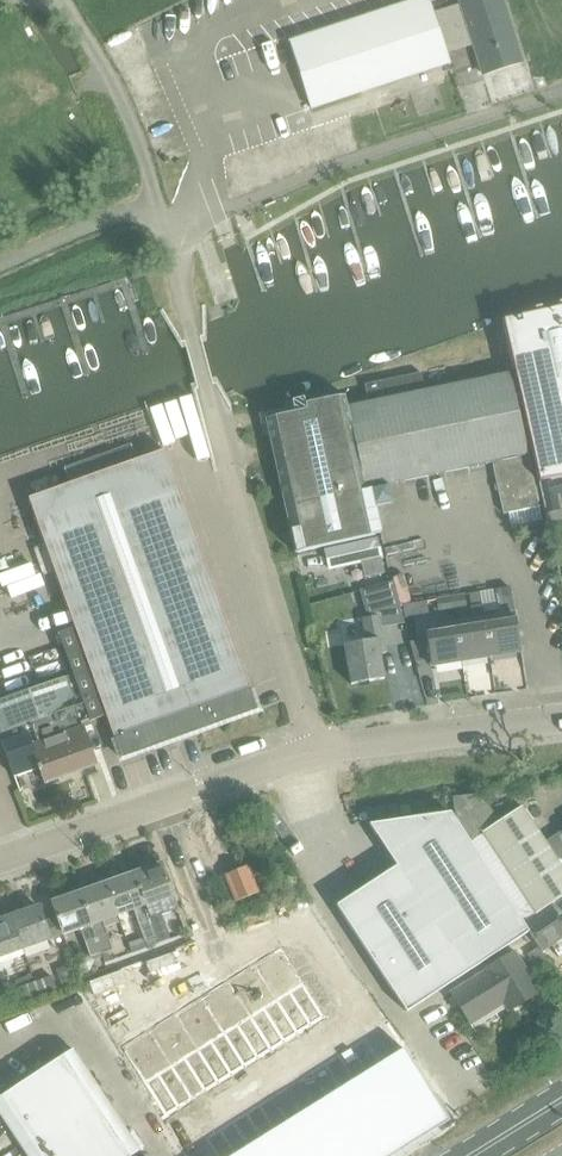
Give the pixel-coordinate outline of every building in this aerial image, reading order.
[(290,44),(312,111),(451,65),(449,56),(448,54),(436,17),(434,13),(430,0),(425,0),(290,44)] [(434,13),(436,17),(448,54),(472,46),(481,76),(524,62),(504,0),(466,0),(457,3),(458,5),(434,13)] [(503,321),(504,326),(540,483),(561,478),(561,308),(503,321)] [(306,413),(267,422),(267,426),(295,555),(325,548),(374,538),(373,535),(381,533),(375,506),(391,503),(388,487),(492,464),(503,516),(507,516),(510,529),(542,522),(510,373),(424,392),(420,373),(364,384),(368,404),(347,408),(344,398),(305,407),(306,413)] [(122,760),(256,712),(164,453),(29,501),(75,630),(59,635),(91,724),(107,718),(122,760)] [(374,538),(325,548),(329,570),(362,563),(365,577),(384,573),(380,558),(381,557),(377,537),(374,538)] [(364,591),(361,592),(369,620),(381,618),(383,627),(402,623),(392,584),(390,584),(364,591)] [(501,618),(485,621),(492,658),(522,653),(511,590),(497,592),(501,618)] [(465,595),(451,597),(452,599),(454,611),(467,609),(465,597),(465,595)] [(451,597),(436,600),(439,614),(454,611),(452,599),(451,597)] [(415,603),(403,605),(405,619),(417,617),(415,605),(415,603)] [(381,656),(387,655),(383,627),(381,618),(369,620),(363,621),(366,643),(345,646),(351,686),(385,681),(381,656)] [(485,621),(456,626),(462,663),(492,658),(485,621)] [(432,668),(462,663),(456,626),(426,630),(428,640),(411,642),(416,663),(431,660),(432,668)] [(39,720),(65,712),(65,713),(76,709),(66,685),(52,689),(42,692),(29,695),(17,699),(0,706),(0,723),(4,733),(39,720)] [(43,730),(29,735),(33,747),(33,748),(40,768),(38,769),(39,771),(41,770),(46,785),(97,767),(84,729),(73,733),(65,713),(65,712),(39,720),(43,730)] [(16,780),(39,771),(38,769),(40,768),(33,748),(33,747),(29,735),(3,744),(16,780)] [(538,947),(542,953),(542,952),(549,948),(554,956),(561,950),(561,927),(550,908),(524,926),(523,923),(561,897),(561,870),(522,809),(500,824),(482,796),(454,799),(457,813),(371,828),(398,870),(338,909),(408,1016),(529,933),(538,947)] [(551,840),(561,857),(561,833),(551,840)] [(161,865),(134,875),(158,945),(170,940),(162,917),(177,911),(161,865)] [(235,904),(258,895),(247,869),(225,878),(235,904)] [(134,875),(107,885),(118,917),(134,911),(144,938),(148,948),(158,945),(134,875)] [(107,885),(80,894),(101,954),(105,963),(111,960),(108,951),(111,950),(102,923),(118,917),(107,885)] [(90,958),(101,954),(80,894),(53,904),(58,919),(64,936),(80,930),(90,958)] [(39,908),(12,918),(24,951),(64,936),(58,919),(45,923),(39,908)] [(24,951),(12,918),(0,922),(0,959),(24,951)] [(144,938),(128,944),(132,954),(148,948),(144,938)] [(553,969),(542,952),(542,953),(538,947),(528,954),(543,976),(553,969)] [(284,950),(257,967),(280,1003),(307,987),(284,950)] [(509,1014),(541,994),(515,953),(490,969),(491,970),(452,996),(472,1027),(504,1006),(509,1014)] [(70,965),(56,970),(62,986),(76,980),(70,965)] [(257,967),(231,983),(254,1020),(280,1003),(257,967)] [(145,1088),(187,1155),(239,1155),(379,1068),(322,977),(307,987),(280,1003),(254,1020),(227,1036),(201,1053),(175,1069),(148,1086),(145,1088)] [(52,979),(36,985),(40,996),(56,990),(52,979)] [(231,983),(205,1000),(227,1036),(254,1020),(231,983)] [(23,1002),(40,996),(36,985),(19,991),(23,1002)] [(205,1000),(179,1016),(201,1053),(227,1036),(205,1000)] [(179,1016),(152,1032),(175,1069),(201,1053),(179,1016)] [(152,1032),(125,1049),(148,1086),(175,1069),(152,1032)] [(28,1155),(133,1155),(141,1151),(74,1050),(0,1099),(0,1114),(28,1155)] [(239,1155),(399,1155),(384,1132),(437,1099),(406,1051),(379,1068),(239,1155)] [(384,1132),(399,1155),(400,1155),(452,1123),(437,1099),(384,1132)]
